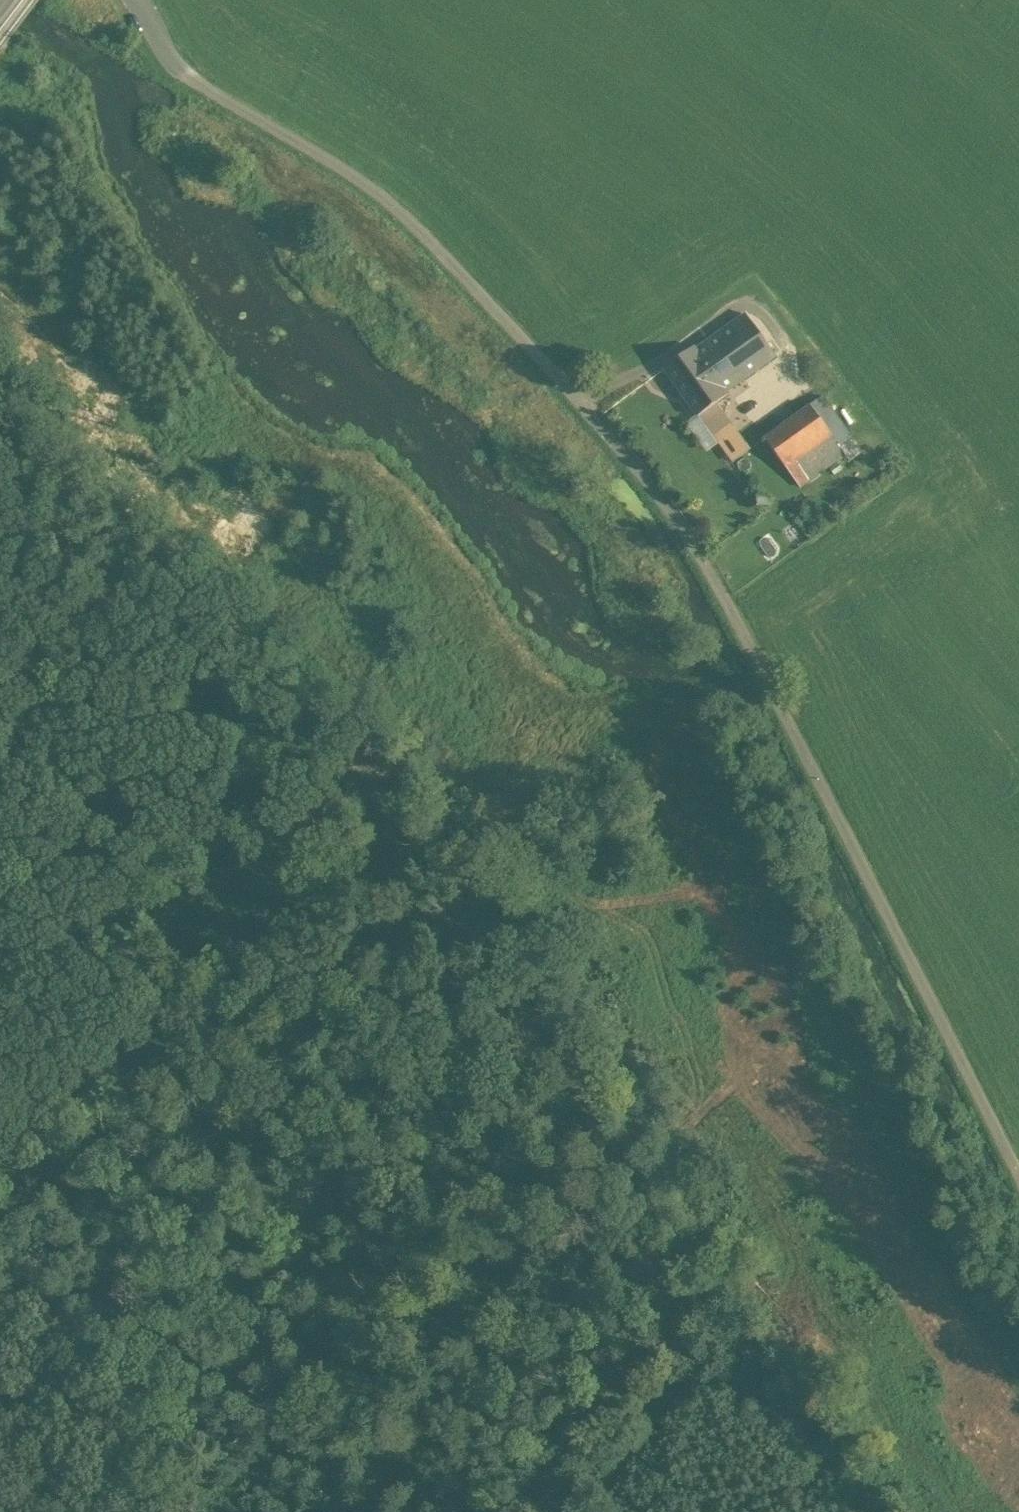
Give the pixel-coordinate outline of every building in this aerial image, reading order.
[(746,315),(705,344),(735,386),(776,356),(746,315)] [(695,348),(665,369),(698,415),(699,414),(714,435),(715,435),(731,424),(731,423),(716,402),(728,394),(726,392),(735,386),(705,344),(696,350),(695,348)] [(851,436),(823,396),(811,405),(831,434),(839,444),(851,436)] [(811,405),(765,438),(786,467),(831,434),(811,405)] [(699,414),(698,415),(691,420),(710,447),(719,441),(715,435),(714,435),(699,414)] [(731,423),(731,424),(715,435),(719,441),(733,461),(749,449),(731,423)] [(831,434),(786,467),(800,487),(846,454),(839,444),(831,434)]
